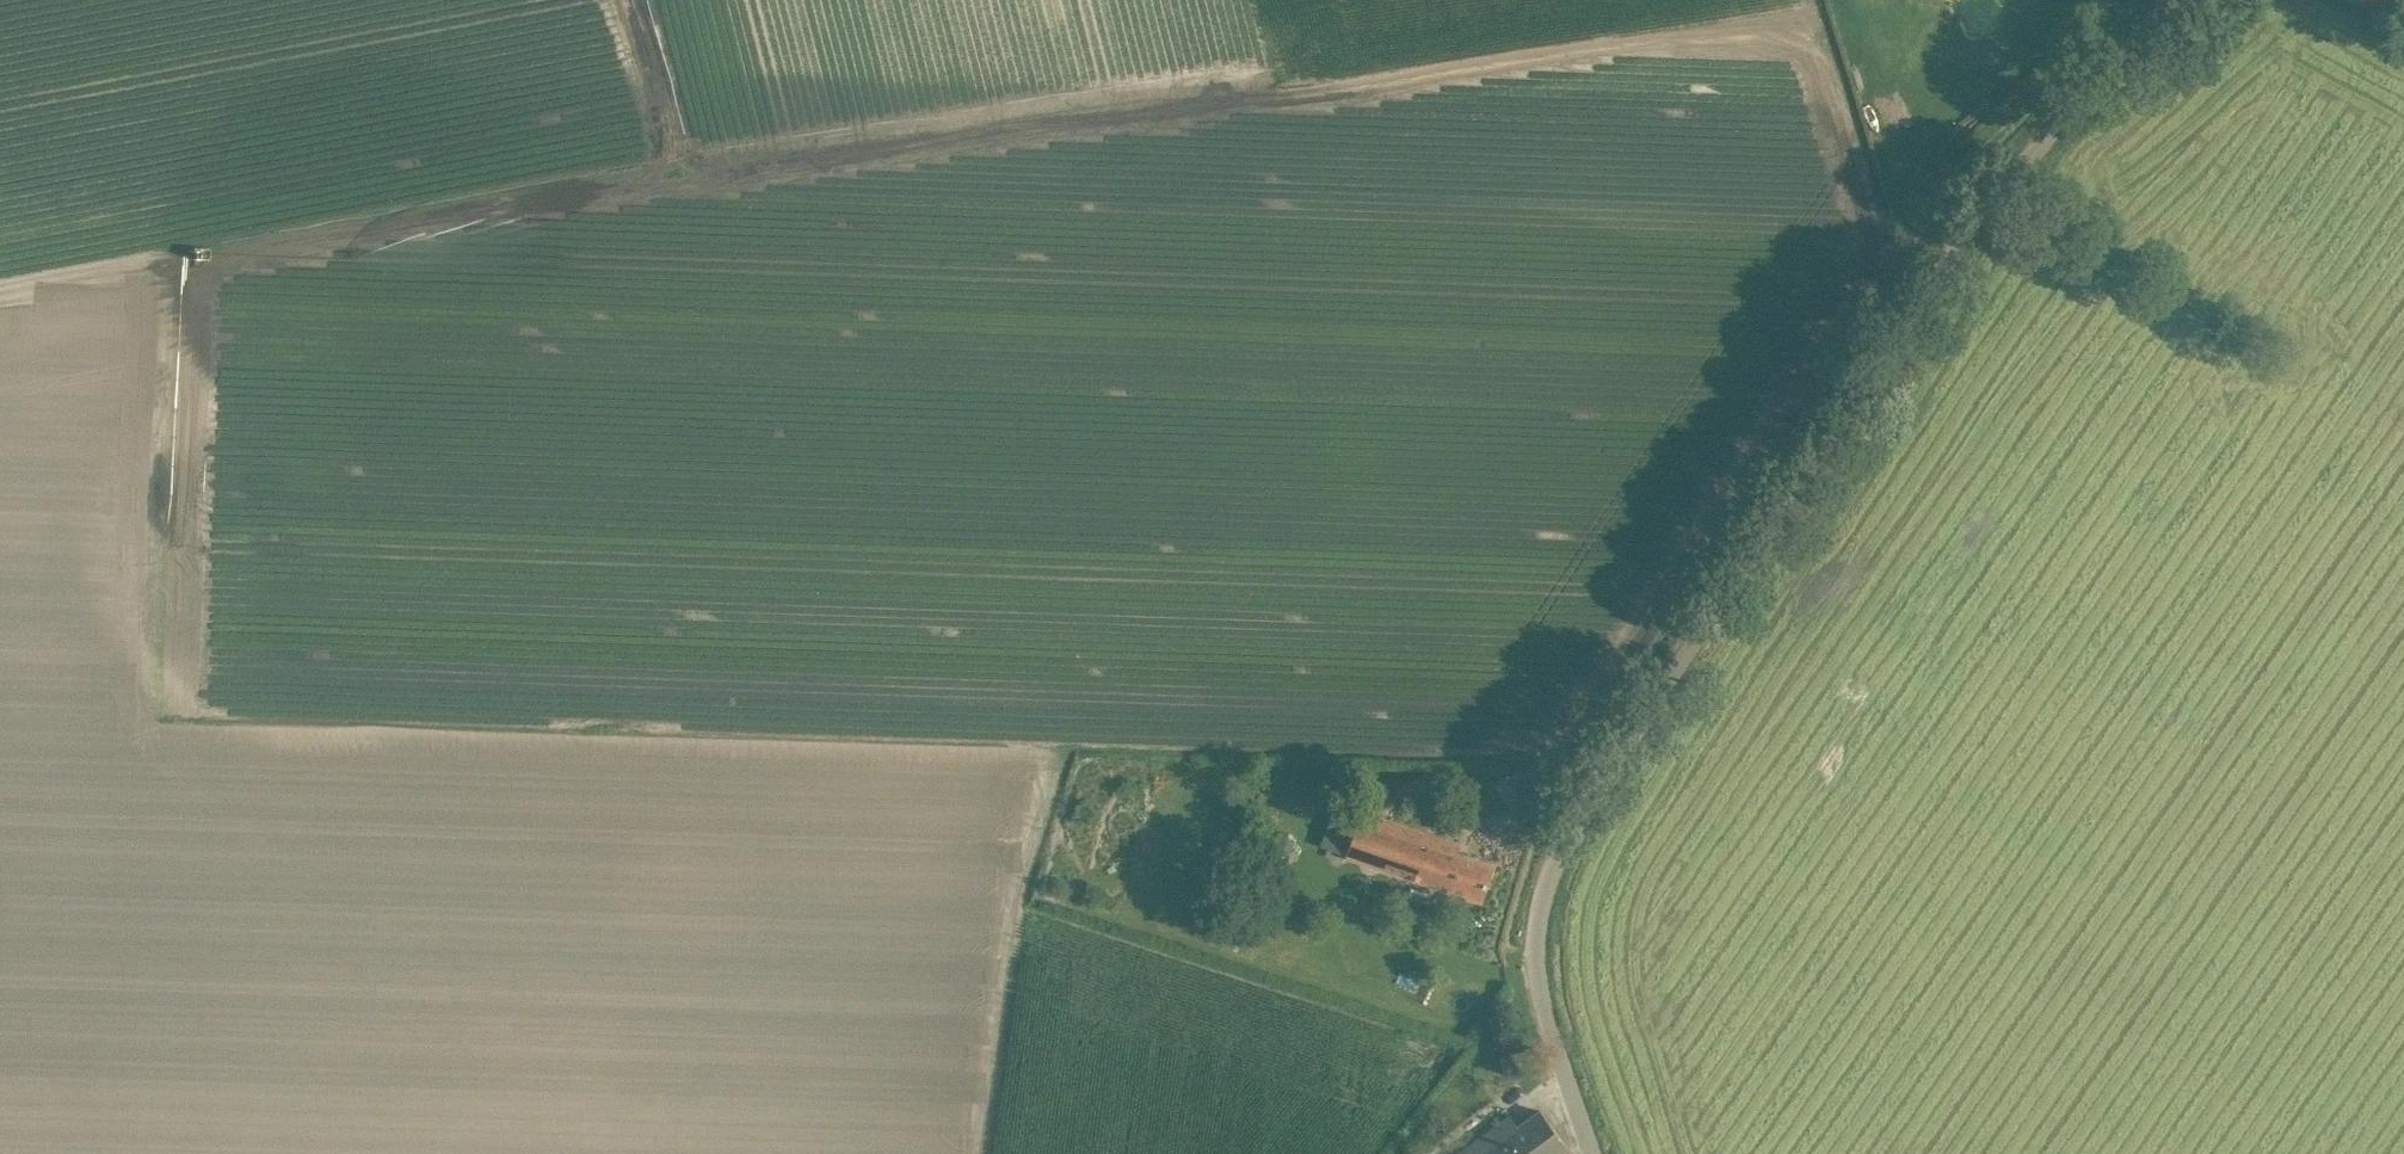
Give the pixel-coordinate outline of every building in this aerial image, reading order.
[(1435,815),(1455,821),(1459,809),(1439,803),(1435,815)] [(1363,810),(1361,816),(1335,806),(1322,845),(1348,854),(1348,855),(1481,900),(1494,864),(1457,852),(1460,843),(1363,810)] [(1233,856),(1245,880),(1297,854),(1285,830),(1233,856)] [(1568,1148),(1540,1109),(1518,1126),(1510,1115),(1457,1153),(1560,1153),(1568,1148)]
